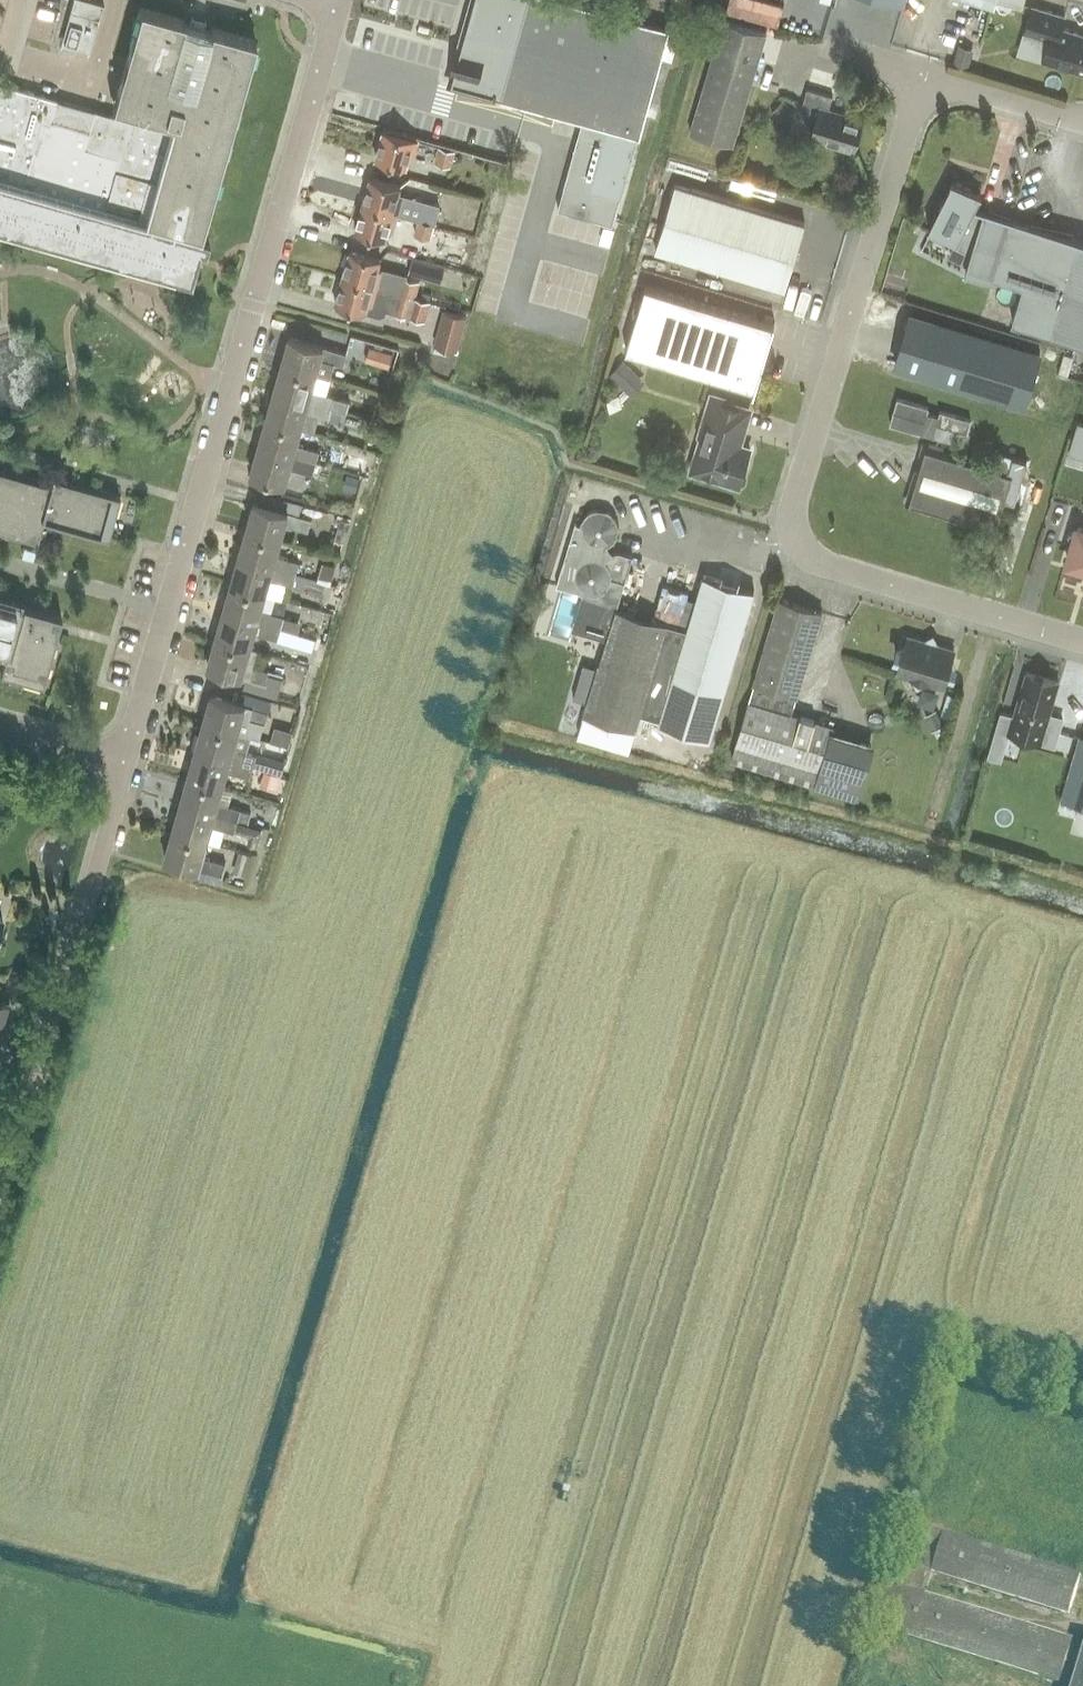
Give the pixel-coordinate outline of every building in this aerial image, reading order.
[(99,18),(103,3),(93,0),(74,0),(61,45),(89,53),(99,18)] [(455,73),(459,74),(456,85),(463,87),(496,96),(496,95),(501,97),(583,120),(558,209),(614,224),(621,198),(622,198),(640,136),(641,136),(672,28),(570,0),(479,0),(478,3),(466,49),(462,49),(455,73)] [(792,2),(785,0),(735,0),(733,7),(785,23),(792,2)] [(996,9),(999,0),(968,0),(996,9)] [(1062,28),(1066,16),(1033,6),(1025,31),(1050,39),(1044,59),(1046,59),(1082,70),(1082,35),(1062,28)] [(191,279),(200,246),(206,248),(209,237),(201,235),(256,41),(212,28),(211,32),(204,30),(207,22),(193,18),(191,27),(184,25),(185,20),(141,8),(110,115),(15,88),(0,84),(0,225),(191,279)] [(733,144),(768,30),(725,17),(691,132),(733,144)] [(973,48),(960,44),(954,63),(967,67),(973,48)] [(855,149),(864,119),(830,108),(833,95),(808,88),(801,110),(818,115),(812,136),(855,149)] [(771,113),(784,124),(797,110),(784,99),(771,113)] [(413,158),(418,141),(383,131),(376,158),(407,166),(409,157),(413,158)] [(456,151),(455,151),(439,146),(435,162),(451,167),(456,151)] [(363,204),(398,214),(403,196),(399,195),(401,186),(370,177),(363,204)] [(975,208),(982,195),(952,180),(928,227),(941,233),(938,236),(966,251),(961,261),(967,265),(966,271),(992,280),(994,275),(1023,285),(1011,319),(1082,343),(1082,240),(975,208)] [(786,288),(806,222),(676,183),(656,249),(786,288)] [(393,231),(398,214),(363,204),(356,231),(386,239),(389,230),(393,231)] [(467,214),(462,230),(480,235),(484,218),(467,214)] [(431,239),(435,224),(418,219),(414,234),(431,239)] [(343,277),(414,297),(418,282),(404,278),(405,273),(384,267),(383,269),(378,268),(381,259),(350,250),(343,277)] [(412,258),(408,272),(430,278),(433,264),(412,258)] [(431,302),(414,297),(343,277),(335,304),(366,312),(366,311),(380,315),(386,313),(387,309),(395,312),(396,309),(407,312),(406,316),(426,321),(431,302)] [(755,388),(775,323),(646,284),(626,349),(755,388)] [(458,350),(468,316),(443,309),(434,344),(458,350)] [(1024,404),(1040,352),(912,313),(896,364),(1024,404)] [(282,364),(316,374),(321,358),(344,365),(347,353),(331,349),(332,348),(290,337),(282,364)] [(372,359),(397,364),(400,349),(376,343),(372,359)] [(331,378),(316,374),(282,364),(274,392),(332,408),(342,411),(346,412),(350,401),(327,394),(331,378)] [(338,422),(342,411),(332,408),(274,392),(267,419),(301,428),(315,432),(319,417),(338,422)] [(973,443),(980,416),(901,395),(894,421),(973,443)] [(741,483),(751,449),(738,445),(749,409),(724,402),(725,400),(713,396),(701,436),(703,437),(694,469),(721,477),(720,481),(738,486),(739,483),(741,483)] [(393,410),(374,405),(370,418),(389,423),(393,410)] [(296,444),(301,428),(267,419),(259,446),(316,462),(320,451),(296,444)] [(1078,422),(1069,454),(1082,458),(1082,424),(1078,422)] [(313,474),(316,462),(259,446),(251,474),(285,483),(290,467),(313,474)] [(996,527),(1012,473),(926,447),(910,501),(996,527)] [(345,454),(341,468),(363,475),(367,460),(345,454)] [(38,542),(44,520),(108,538),(120,495),(53,476),(51,486),(0,471),(0,531),(38,542)] [(357,490),(360,478),(348,474),(345,487),(357,490)] [(247,530),(281,540),(285,524),(308,531),(312,519),(296,515),(296,514),(254,502),(247,530)] [(618,533),(619,525),(617,518),(612,512),(605,508),(597,508),(590,510),(584,516),(581,523),(581,525),(575,523),(556,586),(583,594),(572,629),(607,639),(585,714),(636,730),(641,713),(661,718),(659,724),(709,739),(754,590),(704,575),(696,599),(688,628),(681,625),(617,606),(633,554),(620,551),(613,552),(608,544),(614,540),(618,533)] [(1068,562),(1082,566),(1082,528),(1079,527),(1068,562)] [(276,555),(281,540),(247,530),(239,557),(296,573),(299,562),(276,555)] [(293,585),(296,573),(239,557),(231,584),(265,594),(270,578),(293,585)] [(261,610),(265,594),(231,584),(223,611),(281,628),(284,616),(261,610)] [(0,591),(0,652),(5,653),(0,669),(43,681),(62,614),(22,603),(23,598),(0,591)] [(690,597),(681,625),(688,628),(696,599),(690,597)] [(821,768),(834,726),(792,713),(823,611),(780,598),(736,743),(821,768)] [(278,639),(281,628),(223,611),(216,639),(250,648),(254,633),(278,639)] [(944,686),(955,650),(908,636),(904,648),(897,652),(901,660),(897,672),(914,677),(919,685),(926,681),(944,686)] [(245,664),(250,648),(216,639),(208,666),(246,677),(243,688),(277,698),(283,675),(245,664)] [(1059,681),(1027,672),(1009,733),(1055,747),(1060,728),(1046,724),(1059,681)] [(204,723),(238,732),(258,738),(263,722),(265,723),(269,712),(268,711),(271,700),(235,690),(232,701),(211,695),(204,723)] [(233,748),(238,732),(204,723),(196,750),(253,766),(256,755),(248,752),(233,748)] [(278,738),(297,743),(301,729),(282,724),(278,738)] [(999,758),(1006,733),(995,730),(988,755),(999,758)] [(252,736),(238,732),(233,748),(248,752),(252,736)] [(1080,734),(1061,798),(1082,804),(1082,735),(1080,734)] [(250,777),(253,766),(196,750),(188,777),(222,787),(227,771),(250,777)] [(257,753),(256,755),(253,766),(282,774),(286,761),(257,753)] [(218,802),(222,787),(188,777),(180,804),(238,820),(241,809),(218,802)] [(235,832),(238,820),(180,804),(173,831),(207,841),(211,825),(235,832)] [(262,828),(239,821),(236,831),(251,835),(248,843),(257,845),(262,828)] [(203,857),(207,841),(173,831),(165,859),(206,870),(203,879),(220,883),(226,863),(203,857)] [(1081,1579),(910,1527),(903,1551),(898,1550),(874,1629),(1059,1685),(1072,1643),(926,1598),(933,1575),(1069,1617),(1081,1579)] [(1072,1685),(1082,1685),(1082,1649),(1072,1685)]
